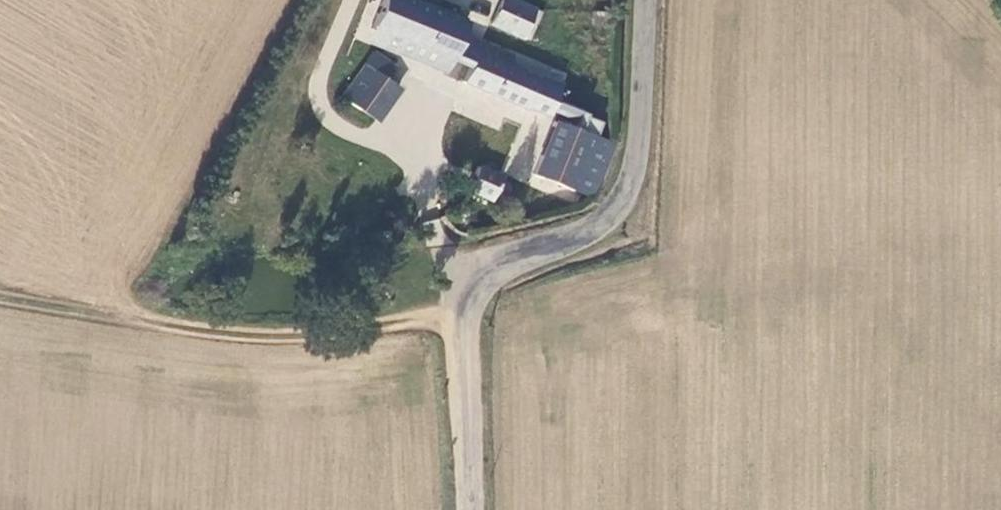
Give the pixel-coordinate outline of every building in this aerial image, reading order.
[(375,26),(448,60),(464,21),(413,0),(385,0),(375,26)] [(534,10),(514,0),(502,0),(493,24),(520,38),(534,10)] [(465,80),(525,108),(527,104),(539,110),(548,87),(534,81),(535,80),(509,66),(514,56),(483,42),(479,53),(475,52),(465,80)] [(344,96),(362,111),(387,77),(395,66),(377,51),(344,96)] [(401,89),(387,77),(362,111),(377,123),(401,89)] [(592,199),(612,144),(554,123),(533,175),(592,199)] [(479,168),(468,190),(494,201),(498,194),(501,197),(504,198),(508,197),(510,194),(512,190),(511,186),(507,183),(503,183),(505,178),(479,168)] [(487,216),(494,201),(468,190),(461,205),(487,216)]
